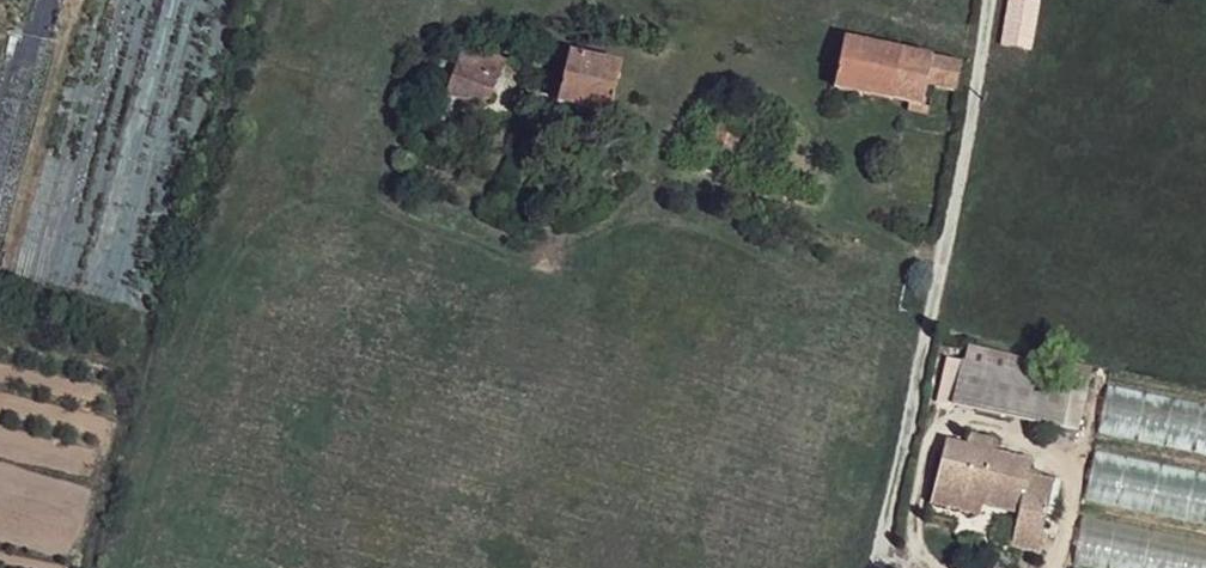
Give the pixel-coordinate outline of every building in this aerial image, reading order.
[(1021,0),(1013,0),(1003,47),(1034,52),(1043,5),(1021,0)] [(925,58),(845,42),(837,90),(910,106),(908,113),(927,116),(935,86),(959,91),(964,66),(934,60),(925,58)] [(935,51),(927,49),(925,58),(934,60),(935,51)] [(492,60),(464,50),(447,100),(467,106),(472,94),(486,97),(493,99),(504,60),(493,57),(492,60)] [(618,67),(570,57),(559,105),(609,114),(618,67)] [(472,94),(467,106),(483,111),(486,97),(472,94)] [(1072,387),(956,364),(946,410),(1068,431),(1072,387)] [(1205,459),(1205,412),(1106,399),(1100,444),(1205,459)] [(992,433),(964,426),(958,443),(990,452),(992,433)] [(958,443),(933,437),(918,490),(1005,515),(995,552),(1027,559),(1047,490),(1021,482),(1023,462),(990,452),(958,443)] [(1094,454),(1085,500),(1205,522),(1205,474),(1094,454)] [(1074,567),(1205,567),(1205,544),(1080,526),(1074,567)]
